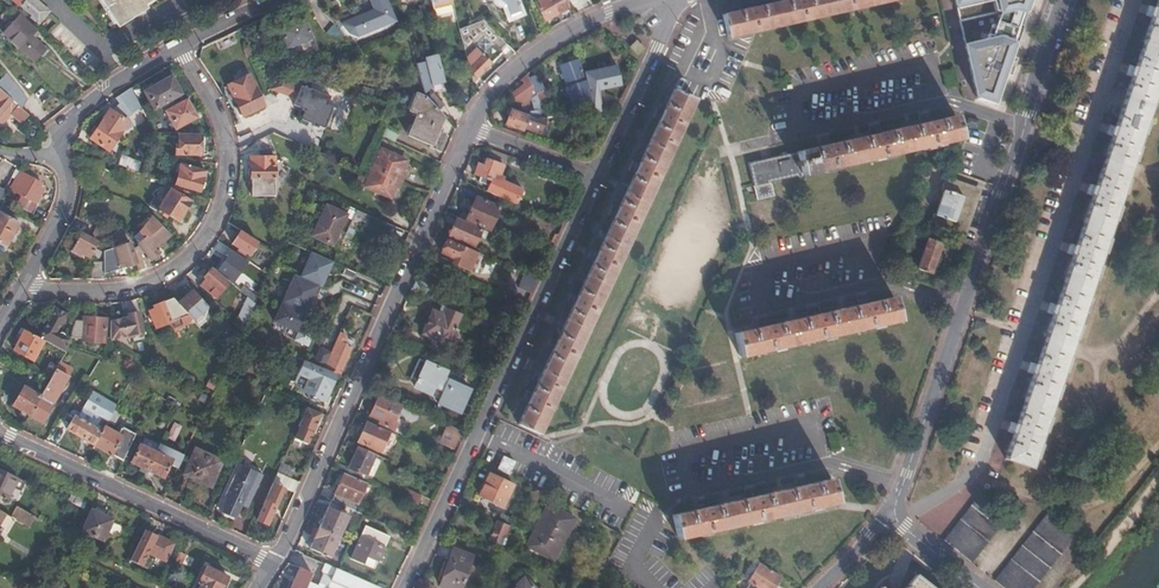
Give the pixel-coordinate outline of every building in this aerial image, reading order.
[(38,25),(47,11),(35,0),(25,0),(19,7),(38,25)] [(115,25),(146,6),(144,2),(148,0),(100,0),(115,25)] [(340,24),(347,34),(355,37),(360,35),(361,38),(394,24),(384,0),(369,0),(373,11),(340,24)] [(451,0),(432,0),(436,20),(455,15),(451,0)] [(494,1),(494,3),(494,4),(496,5),(497,6),(499,6),(502,5),(508,19),(520,14),(515,0),(494,0),(494,1)] [(569,7),(567,0),(539,0),(538,0),(535,2),(544,20),(569,7)] [(756,7),(746,9),(723,14),(729,38),(895,0),(787,0),(756,7)] [(995,10),(1002,14),(999,26),(964,34),(976,98),(998,105),(1033,0),(993,0),(995,10)] [(1158,82),(1158,0),(1157,0),(1155,7),(1153,6),(1150,15),(1152,16),(1135,67),(1133,67),(1130,75),(1132,76),(1115,126),(1114,125),(1110,135),(1112,135),(1095,186),(1094,185),(1090,195),(1092,195),(1076,246),(1074,245),(1071,254),(1073,255),(1056,304),(1054,304),(1051,313),(1053,313),(1036,365),(1034,364),(1031,373),(1033,373),(1017,423),(1014,422),(1011,431),(1014,432),(1005,458),(1031,467),(1038,445),(1122,193),(1158,82)] [(22,12),(2,33),(33,62),(46,49),(31,35),(36,31),(23,19),(26,16),(22,12)] [(313,39),(306,19),(277,30),(285,50),(313,39)] [(481,20),(458,29),(471,82),(508,47),(481,20)] [(326,35),(340,41),(344,32),(330,26),(326,35)] [(259,36),(253,38),(257,48),(263,46),(259,36)] [(635,41),(630,47),(637,54),(643,49),(635,41)] [(438,54),(415,59),(421,88),(445,82),(438,54)] [(561,63),(568,86),(573,103),(591,99),(586,79),(579,56),(561,63)] [(619,85),(615,67),(590,73),(595,91),(619,85)] [(249,74),(228,84),(237,103),(236,107),(239,113),(242,114),(243,115),(264,105),(249,74)] [(533,109),(526,113),(527,114),(533,117),(541,116),(540,112),(537,96),(536,93),(529,77),(527,74),(525,76),(524,77),(520,80),(524,83),(510,95),(518,104),(520,105),(521,105),(523,104),(524,103),(530,98),(533,109)] [(536,75),(529,77),(536,93),(543,91),(536,75)] [(141,88),(150,111),(177,99),(168,76),(141,88)] [(1061,76),(1057,87),(1066,90),(1069,79),(1061,76)] [(15,103),(20,97),(0,78),(0,90),(15,103)] [(323,127),(335,96),(299,83),(292,104),(303,108),(299,119),(323,127)] [(29,115),(15,103),(0,90),(0,123),(3,125),(12,114),(22,123),(29,115)] [(675,90),(665,111),(661,120),(640,164),(636,173),(619,209),(615,217),(598,253),(594,262),(578,297),(574,306),(557,342),(553,351),(532,395),(528,404),(519,424),(539,433),(695,99),(675,90)] [(432,145),(443,116),(425,97),(414,94),(407,112),(415,115),(407,136),(432,145)] [(186,99),(165,108),(172,126),(193,117),(186,99)] [(110,109),(90,137),(108,150),(124,130),(126,132),(131,124),(125,120),(128,115),(116,106),(110,109)] [(661,120),(665,111),(659,108),(655,117),(661,120)] [(533,117),(527,114),(526,116),(510,110),(505,124),(521,131),(522,128),(540,134),(548,115),(541,116),(533,117)] [(922,124),(932,122),(930,114),(920,116),(922,124)] [(821,147),(798,152),(803,174),(961,138),(956,116),(932,122),(922,124),(882,133),(871,136),(832,145),(821,147)] [(980,121),(968,117),(966,124),(977,128),(980,121)] [(871,136),(882,133),(880,125),(869,127),(871,136)] [(176,144),(176,153),(199,155),(200,135),(182,135),(182,144),(176,144)] [(820,138),(821,147),(832,145),(830,136),(820,138)] [(363,186),(387,197),(388,196),(392,195),(395,189),(393,184),(399,173),(402,172),(405,165),(404,161),(405,160),(380,148),(380,150),(375,147),(362,175),(359,182),(363,184),(363,186)] [(754,185),(803,174),(798,152),(772,158),(774,168),(764,170),(762,161),(749,163),(754,185)] [(122,154),(117,165),(119,166),(136,172),(140,162),(122,154)] [(254,178),(254,188),(272,188),(272,178),(274,178),(274,156),(251,156),(251,178),(254,178)] [(479,176),(475,187),(515,204),(521,189),(502,180),(503,177),(499,175),(503,165),(484,158),(481,164),(478,163),(473,173),(479,176)] [(772,158),(762,161),(764,170),(774,168),(772,158)] [(636,173),(640,164),(634,161),(630,170),(636,173)] [(180,163),(175,182),(198,190),(204,170),(180,163)] [(16,204),(32,214),(38,204),(35,202),(43,189),(39,186),(43,179),(21,167),(9,188),(21,195),(16,204)] [(393,184),(395,189),(402,172),(399,173),(393,184)] [(955,235),(958,236),(967,212),(976,189),(946,178),(941,191),(943,192),(935,214),(933,214),(929,226),(955,235)] [(167,189),(158,202),(155,207),(158,209),(157,212),(165,217),(167,215),(176,220),(181,212),(182,213),(189,202),(167,189)] [(498,208),(475,198),(465,220),(488,230),(498,208)] [(155,207),(158,202),(154,199),(149,207),(157,212),(158,209),(155,207)] [(5,246),(18,224),(8,218),(12,210),(0,203),(0,243),(5,246)] [(326,206),(312,235),(332,245),(346,215),(326,206)] [(615,217),(619,209),(614,206),(610,215),(615,217)] [(170,236),(147,212),(144,222),(146,224),(133,236),(152,259),(160,252),(157,249),(170,236)] [(481,231),(456,220),(448,236),(473,247),(481,231)] [(258,242),(241,230),(232,243),(248,254),(258,242)] [(79,234),(70,250),(80,255),(81,253),(88,258),(94,249),(96,250),(99,245),(79,234)] [(969,253),(973,241),(958,236),(955,235),(951,247),(969,253)] [(941,242),(928,238),(917,269),(930,273),(941,242)] [(326,279),(334,262),(284,239),(277,254),(310,270),(309,272),(326,279)] [(446,241),(440,254),(453,259),(452,263),(464,268),(465,264),(471,252),(446,241)] [(129,243),(103,249),(103,262),(104,272),(121,268),(120,264),(125,263),(126,267),(136,264),(138,273),(146,270),(153,267),(137,247),(131,249),(129,243)] [(594,262),(598,253),(593,250),(588,259),(594,262)] [(230,252),(220,266),(234,276),(244,262),(230,252)] [(91,264),(90,278),(92,278),(103,278),(104,272),(103,262),(94,262),(91,264)] [(197,281),(203,269),(195,265),(189,277),(197,281)] [(206,278),(200,284),(214,297),(227,283),(211,269),(204,276),(206,278)] [(345,288),(326,279),(309,272),(298,296),(333,312),(345,288)] [(531,277),(524,275),(520,284),(526,287),(531,277)] [(415,280),(411,289),(429,297),(433,287),(415,280)] [(193,321),(194,323),(209,310),(193,293),(179,305),(193,321)] [(860,306),(870,304),(868,294),(857,296),(860,306)] [(574,306),(578,297),(572,295),(568,304),(574,306)] [(235,320),(243,327),(248,318),(254,303),(246,296),(235,320)] [(193,321),(179,305),(173,298),(153,306),(153,308),(150,310),(156,327),(170,322),(173,329),(193,321)] [(769,325),(759,328),(735,333),(740,355),(899,320),(893,298),(870,304),(860,306),(819,315),(809,317),(769,325)] [(463,310),(473,314),(477,307),(466,302),(463,310)] [(807,307),(809,317),(819,315),(817,305),(807,307)] [(37,337),(44,340),(48,343),(65,353),(66,346),(68,341),(54,333),(65,314),(54,308),(37,337)] [(431,338),(446,345),(459,316),(445,310),(443,316),(432,312),(422,334),(431,338)] [(128,317),(110,321),(110,340),(142,332),(138,312),(127,314),(128,317)] [(83,315),(76,314),(69,338),(81,339),(81,342),(103,344),(105,320),(83,318),(83,315)] [(757,319),(759,328),(769,325),(767,316),(757,319)] [(977,320),(974,329),(985,332),(988,324),(977,320)] [(37,337),(21,328),(19,333),(21,334),(12,349),(33,361),(44,340),(37,337)] [(323,369),(336,375),(353,341),(338,334),(323,369)] [(443,352),(446,345),(431,338),(428,345),(443,352)] [(547,348),(553,351),(557,342),(551,339),(547,348)] [(49,380),(55,369),(56,367),(53,365),(51,368),(44,363),(38,374),(49,380)] [(444,372),(425,364),(414,388),(430,394),(433,387),(442,392),(438,402),(457,410),(468,387),(448,379),(445,385),(439,383),(444,372)] [(316,368),(306,392),(324,400),(334,377),(316,368)] [(40,397),(30,414),(43,422),(68,377),(55,369),(49,380),(40,397)] [(14,405),(30,414),(40,397),(23,387),(14,405)] [(522,401),(528,404),(532,395),(526,392),(522,401)] [(401,405),(379,395),(370,416),(383,422),(382,425),(393,430),(396,422),(394,421),(395,418),(401,405)] [(65,429),(94,445),(101,431),(97,429),(99,426),(96,423),(94,427),(91,425),(101,409),(107,413),(110,415),(113,410),(116,405),(100,396),(94,405),(87,401),(78,418),(73,416),(65,429)] [(308,444),(321,413),(306,406),(297,425),(300,427),(295,439),(308,444)] [(113,410),(110,415),(107,421),(113,424),(120,413),(113,410)] [(396,422),(393,430),(392,432),(398,434),(403,422),(395,418),(394,421),(396,422)] [(391,433),(369,423),(360,444),(382,453),(391,433)] [(460,434),(462,431),(446,424),(443,433),(454,438),(456,432),(460,434)] [(94,445),(122,461),(134,435),(122,427),(118,434),(104,426),(101,431),(94,445)] [(130,462),(147,470),(155,452),(139,445),(130,462)] [(195,448),(183,474),(209,486),(221,460),(195,448)] [(366,474),(374,455),(357,448),(348,467),(366,474)] [(155,452),(147,470),(162,477),(171,459),(155,452)] [(503,457),(498,469),(508,474),(514,463),(503,457)] [(234,518),(240,505),(244,497),(250,499),(262,473),(238,462),(217,507),(223,510),(222,513),(234,518)] [(277,471),(288,477),(292,468),(281,462),(277,471)] [(0,468),(0,495),(6,497),(16,476),(0,468)] [(285,485),(289,477),(288,477),(277,471),(273,480),(285,485)] [(490,474),(480,495),(504,506),(514,486),(490,474)] [(360,505),(368,485),(346,475),(338,496),(360,505)] [(797,487),(807,485),(805,476),(795,478),(797,487)] [(671,514),(676,537),(837,502),(832,479),(807,485),(797,487),(757,496),(747,498),(706,507),(696,509),(671,514)] [(272,486),(269,493),(274,496),(277,488),(272,486)] [(747,498),(757,496),(755,487),(745,489),(747,498)] [(404,497),(417,502),(420,495),(408,489),(404,497)] [(984,491),(945,540),(972,561),(1011,512),(984,491)] [(274,496),(269,493),(257,520),(268,525),(277,504),(271,501),(274,496)] [(83,508),(87,499),(77,495),(73,503),(83,508)] [(244,497),(240,505),(246,508),(250,499),(244,497)] [(694,500),(696,509),(706,507),(704,498),(694,500)] [(17,505),(11,515),(30,526),(36,516),(17,505)] [(576,520),(549,505),(528,545),(555,560),(576,520)] [(327,507),(318,528),(340,536),(349,516),(327,507)] [(112,520),(91,510),(82,531),(102,540),(112,520)] [(1005,587),(1033,587),(1077,532),(1051,511),(995,580),(1005,587)] [(2,528),(5,530),(10,519),(0,513),(0,530),(2,528)] [(498,523),(491,539),(505,544),(512,526),(509,525),(507,526),(498,523)] [(340,536),(318,528),(310,547),(331,556),(340,536)] [(360,535),(350,557),(363,563),(366,556),(378,561),(388,538),(368,529),(365,533),(363,532),(362,535),(360,535)] [(172,543),(144,531),(136,547),(164,560),(172,543)] [(452,548),(440,585),(449,587),(460,587),(471,555),(452,548)] [(870,548),(861,556),(865,560),(874,553),(870,548)] [(200,562),(178,551),(174,560),(196,570),(200,562)] [(61,561),(59,566),(66,570),(69,564),(61,561)] [(324,563),(319,574),(329,579),(325,587),(380,587),(337,569),(324,563)] [(364,575),(366,569),(351,563),(349,569),(364,575)] [(744,587),(773,587),(780,577),(760,564),(744,587)] [(227,576),(205,567),(194,587),(221,587),(227,576)] [(312,574),(299,568),(291,587),(306,587),(312,574)] [(683,577),(677,572),(663,586),(666,587),(672,587),(683,577)] [(513,587),(539,587),(526,575),(513,587)] [(914,579),(907,587),(926,587),(914,579)]
